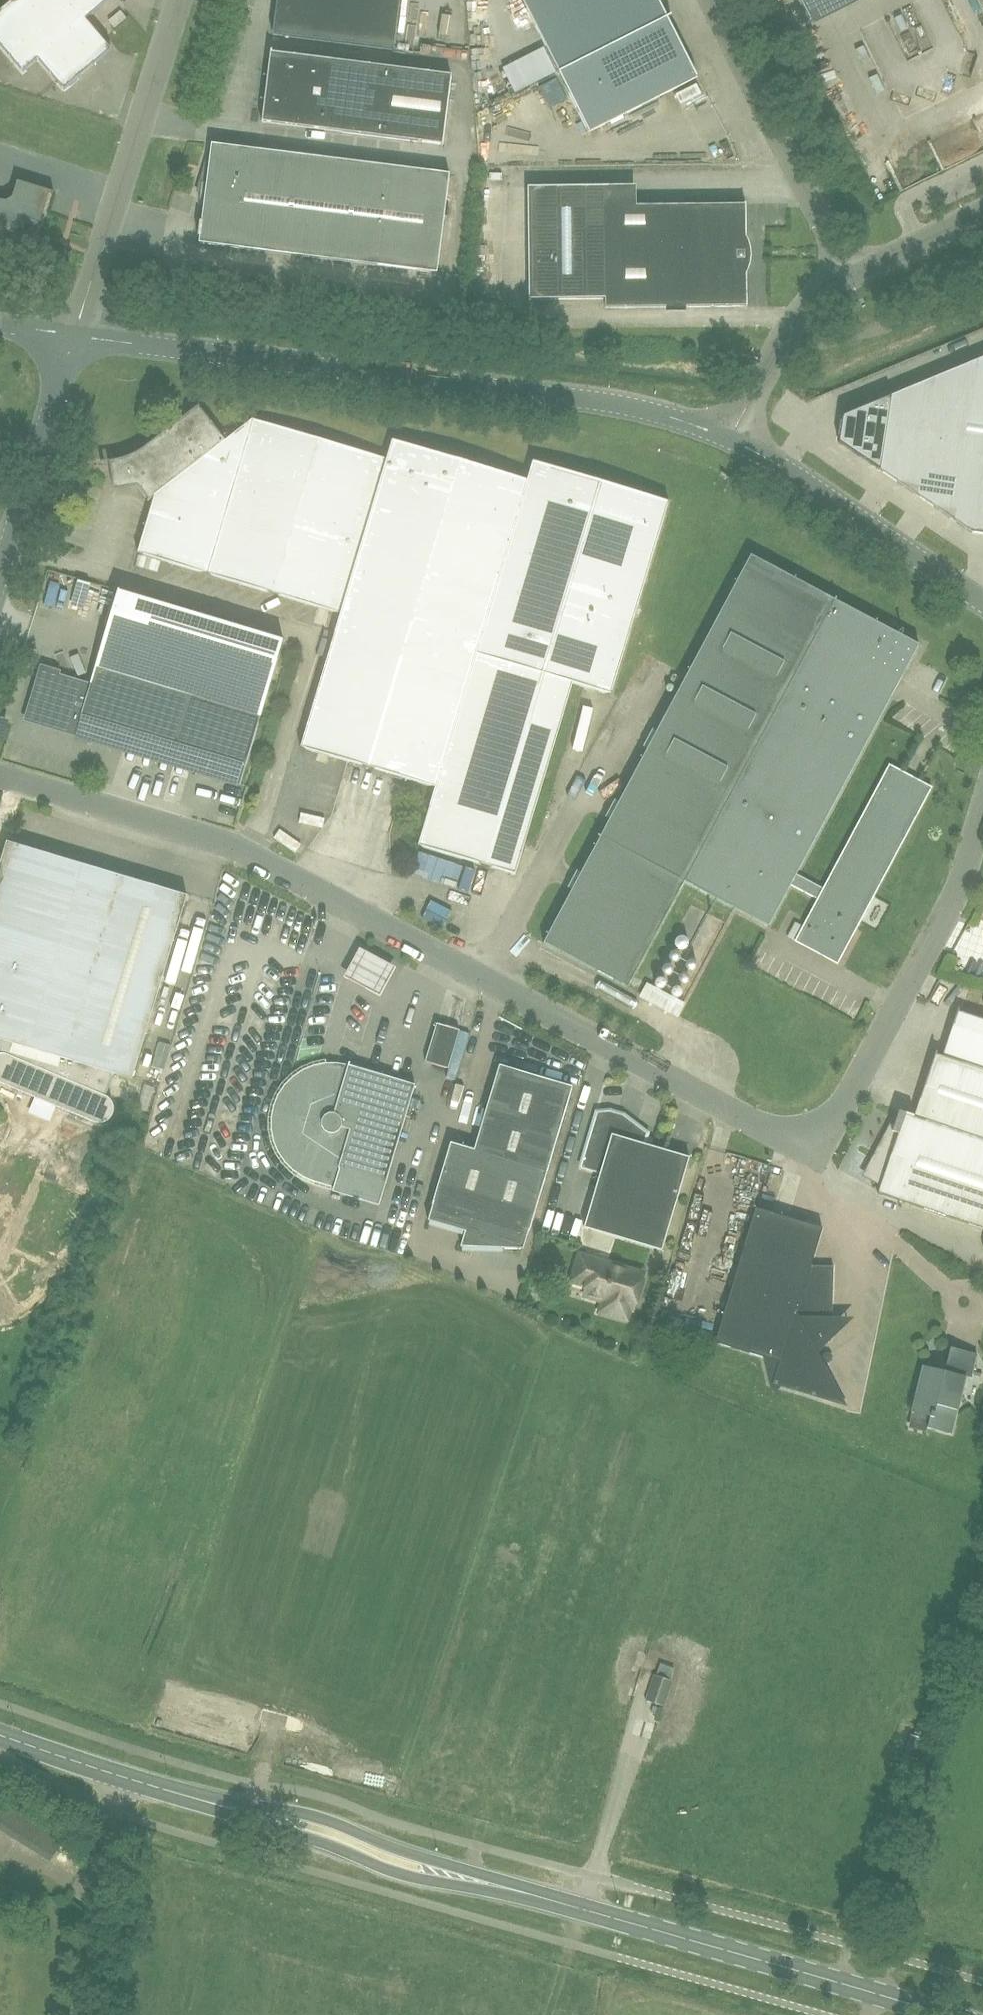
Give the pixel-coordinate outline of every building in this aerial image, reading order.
[(0,10),(0,46),(22,72),(38,59),(63,90),(111,50),(85,20),(109,0),(13,0),(0,10)] [(272,35),(393,50),(399,0),(277,0),(272,35)] [(667,19),(658,0),(523,0),(521,1),(558,74),(667,19)] [(849,0),(799,0),(809,20),(849,0)] [(881,0),(852,0),(812,18),(817,29),(881,0)] [(667,19),(558,74),(588,133),(697,78),(667,19)] [(270,53),(262,123),(442,145),(451,76),(270,53)] [(437,273),(449,174),(211,145),(201,175),(207,175),(199,244),(437,273)] [(17,181),(9,196),(1,201),(0,200),(0,235),(19,237),(20,225),(27,220),(40,224),(50,192),(17,181)] [(744,205),(716,205),(631,206),(631,186),(605,187),(606,308),(745,306),(745,307),(746,307),(746,274),(748,268),(750,262),(750,255),(750,249),(748,243),(746,237),(745,204),(744,204),(744,205)] [(838,443),(971,533),(982,534),(982,358),(842,416),(838,443)] [(225,440),(198,405),(146,446),(131,455),(116,460),(152,505),(137,554),(340,614),(334,633),(335,633),(300,748),(434,788),(417,846),(515,875),(572,683),(610,694),(668,500),(533,460),(528,479),(392,439),(387,458),(252,418),(225,440)] [(684,882),(716,899),(768,927),(791,886),(817,900),(795,941),(837,964),(931,788),(889,765),(823,889),(797,874),(919,645),(750,555),(543,943),(627,988),(684,882)] [(75,606),(87,582),(73,575),(61,599),(75,606)] [(127,677),(95,667),(90,684),(43,670),(28,719),(109,743),(114,727),(210,756),(205,772),(230,779),(229,782),(240,785),(283,641),(118,591),(106,632),(137,641),(127,677)] [(138,1058),(187,896),(7,842),(0,864),(0,1084),(38,1099),(37,1103),(39,1107),(42,1110),(46,1110),(50,1109),(52,1106),(94,1123),(97,1124),(99,1124),(102,1124),(104,1123),(106,1122),(108,1121),(110,1119),(111,1117),(112,1115),(113,1113),(113,1110),(113,1108),(113,1105),(112,1103),(111,1101),(109,1099),(107,1098),(105,1096),(114,1074),(132,1080),(138,1058)] [(443,887),(463,888),(463,878),(443,877),(443,887)] [(779,929),(788,933),(794,917),(785,913),(779,929)] [(394,972),(357,951),(341,981),(378,1002),(394,972)] [(941,984),(944,973),(929,969),(926,979),(941,984)] [(638,974),(630,989),(670,1010),(678,995),(638,974)] [(958,1010),(942,1057),(934,1054),(913,1116),(904,1113),(877,1193),(982,1229),(982,1018),(958,1010)] [(448,1069),(451,1058),(459,1031),(436,1024),(425,1062),(448,1069)] [(160,1060),(163,1035),(149,1034),(146,1059),(160,1060)] [(378,1206),(386,1183),(415,1085),(348,1065),(348,1066),(337,1064),(326,1064),(326,1062),(313,1064),(302,1069),(292,1076),(287,1081),(283,1084),(276,1095),(272,1106),(270,1118),(269,1130),(272,1142),(277,1153),(284,1163),(292,1172),(302,1179),(314,1183),(334,1189),(333,1192),(378,1206)] [(450,1143),(433,1201),(433,1202),(428,1221),(465,1232),(460,1247),(523,1249),(528,1230),(529,1231),(572,1087),(499,1065),(474,1150),(450,1143)] [(632,1183),(643,1144),(647,1132),(631,1128),(633,1123),(622,1115),(609,1111),(596,1112),(580,1168),(600,1174),(632,1183)] [(632,1183),(600,1174),(584,1228),(661,1251),(689,1158),(643,1144),(632,1183)] [(829,1386),(832,1385),(811,1346),(820,1341),(831,1342),(833,1267),(811,1267),(822,1228),(755,1208),(715,1343),(765,1358),(771,1382),(822,1397),(823,1394),(825,1391),(827,1388),(829,1386)] [(585,1295),(600,1300),(597,1310),(625,1319),(629,1308),(632,1309),(642,1275),(579,1257),(571,1284),(586,1289),(585,1295)] [(923,1366),(912,1413),(929,1417),(927,1428),(951,1434),(965,1377),(970,1378),(976,1354),(950,1348),(944,1371),(923,1366)] [(655,1676),(647,1701),(662,1706),(670,1682),(655,1676)] [(918,1721),(912,1736),(910,1735),(903,1756),(924,1763),(930,1743),(929,1743),(935,1727),(918,1721)]
